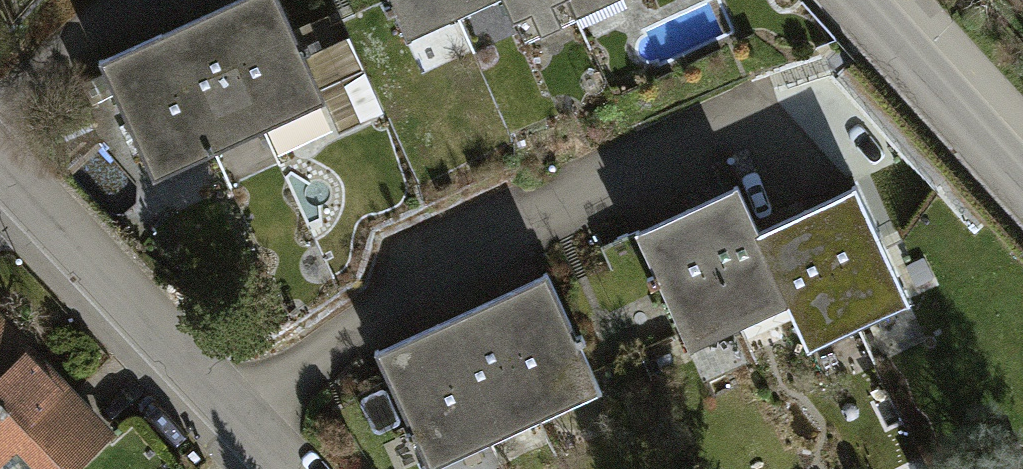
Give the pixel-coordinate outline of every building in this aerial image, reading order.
[(280,0),(255,0),(218,17),(275,141),(333,115),(280,0)] [(411,45),(514,0),(391,0),(411,45)] [(537,45),(634,2),(633,0),(517,0),(537,45)] [(275,141),(218,17),(159,44),(217,168),(275,141)] [(346,129),(388,112),(358,38),(316,55),(346,129)] [(217,168),(159,44),(101,71),(158,195),(217,168)] [(766,241),(799,315),(816,354),(915,310),(865,197),(766,241)] [(799,315),(766,241),(748,201),(651,244),(701,358),(799,315)] [(605,402),(553,284),(495,309),(548,427),(605,402)] [(548,427),(495,309),(438,335),(490,453),(548,427)] [(107,436),(0,311),(0,464),(18,449),(35,468),(68,468),(107,436)] [(438,335),(380,360),(429,468),(454,468),(490,453),(438,335)]
